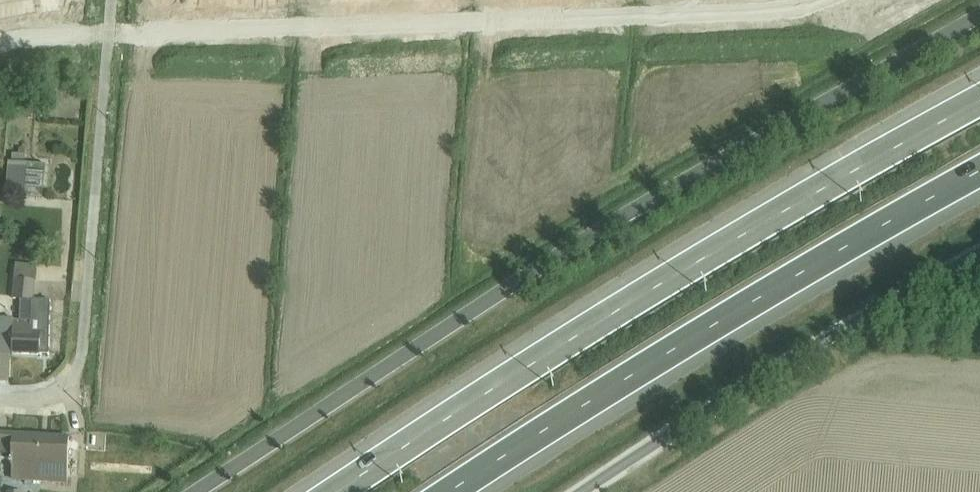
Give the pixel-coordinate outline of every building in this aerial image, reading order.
[(26,198),(28,167),(28,166),(27,165),(27,156),(11,155),(11,164),(9,164),(6,196),(26,198)] [(28,167),(26,198),(44,199),(46,168),(28,167)] [(15,282),(36,284),(37,268),(17,266),(15,282)] [(11,357),(50,358),(51,304),(35,303),(36,284),(15,282),(13,300),(21,301),(20,323),(15,322),(15,321),(0,320),(0,332),(0,356),(11,357)] [(0,356),(0,386),(10,386),(11,357),(0,356)] [(14,446),(13,482),(68,484),(70,441),(43,440),(43,439),(14,437),(15,435),(0,434),(0,445),(14,446)]
